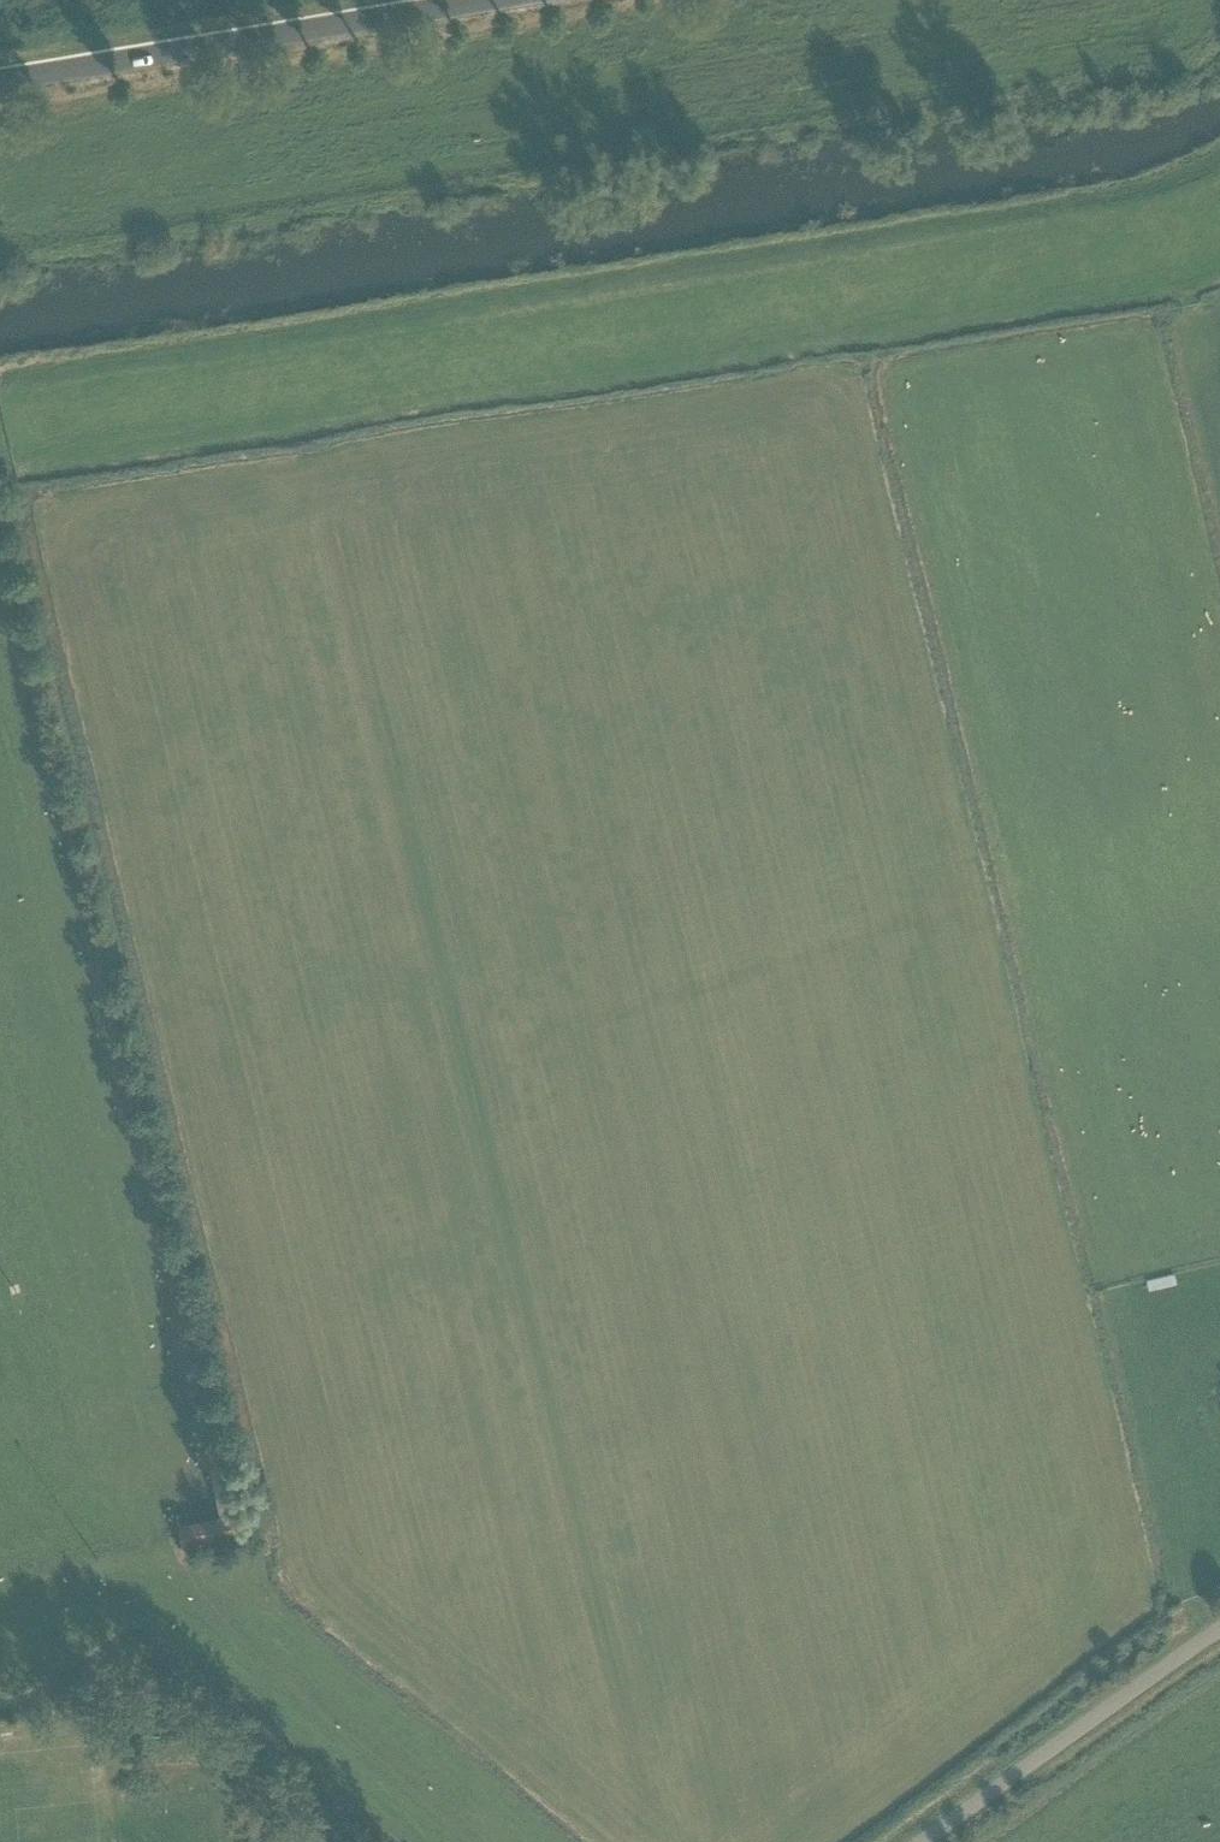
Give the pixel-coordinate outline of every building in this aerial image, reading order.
[(183,1523),(187,1543),(242,1533),(230,1463),(216,1465),(224,1516),(183,1523)]
